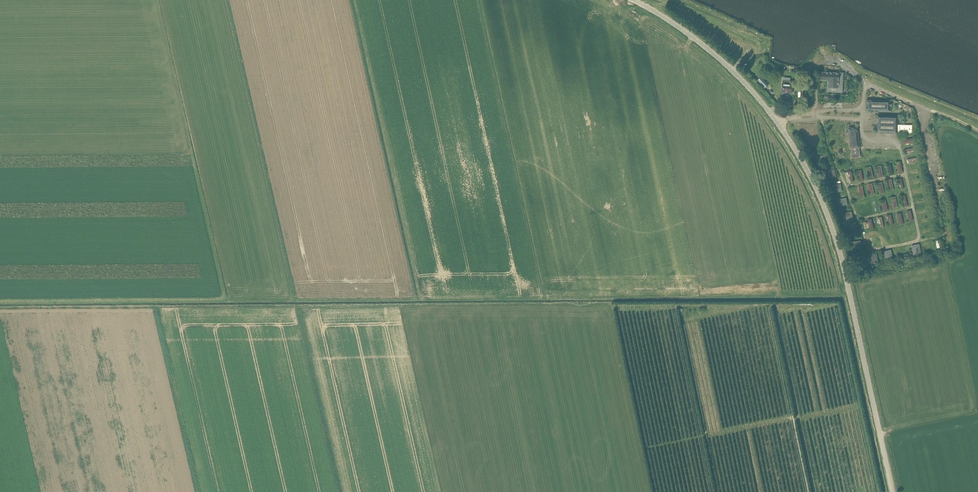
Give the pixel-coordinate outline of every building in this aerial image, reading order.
[(827,91),(842,92),(843,73),(819,72),(819,80),(828,80),(827,91)] [(761,78),(757,82),(766,91),(770,88),(761,78)] [(783,83),(782,92),(792,92),(792,88),(793,88),(793,81),(783,80),(783,83)] [(867,110),(872,110),(890,111),(890,100),(867,99),(867,110)] [(877,124),(877,132),(900,133),(912,133),(913,125),(903,124),(900,124),(898,124),(898,118),(898,117),(898,114),(877,114),(877,118),(879,118),(879,124),(877,124)] [(857,127),(849,128),(851,148),(852,150),(851,150),(852,158),(855,157),(858,157),(860,157),(860,149),(859,149),(859,147),(857,127)] [(825,155),(816,157),(818,164),(826,162),(825,155)] [(834,169),(824,172),(825,179),(835,177),(834,169)] [(841,184),(830,186),(832,193),(842,191),(841,184)] [(911,186),(913,193),(924,191),(922,184),(911,186)] [(913,196),(915,203),(926,200),(924,193),(913,196)] [(847,197),(836,199),(837,206),(848,204),(847,197)] [(916,206),(917,212),(928,210),(926,203),(916,206)] [(851,212),(841,214),(842,221),(853,219),(851,212)] [(917,215),(919,222),(930,220),(929,213),(917,215)] [(920,225),(921,232),(933,230),(931,223),(920,225)] [(856,226),(846,228),(848,235),(858,233),(856,226)] [(861,241),(851,242),(852,249),(862,248),(861,241)] [(915,255),(921,254),(919,244),(912,246),(914,256),(915,255)] [(912,246),(906,248),(908,258),(915,256),(915,255),(914,256),(912,246)] [(890,250),(883,252),(886,262),(893,260),(890,250)] [(879,265),(877,254),(870,256),(872,266),(879,265)]
